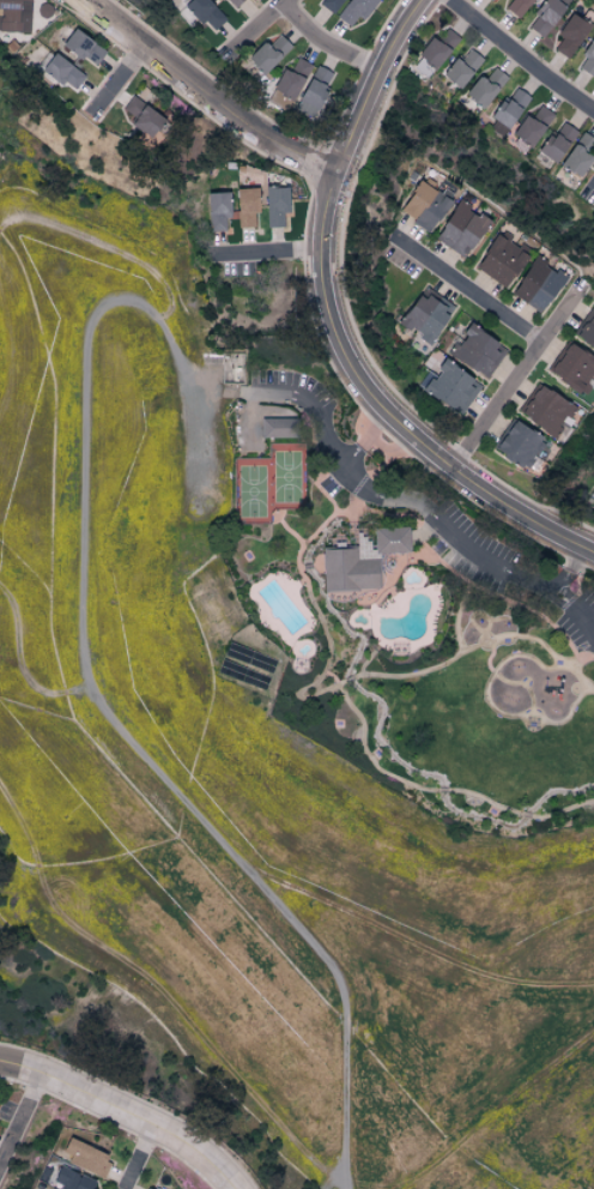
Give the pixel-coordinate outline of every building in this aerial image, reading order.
[(31,0),(0,0),(0,31),(29,32),(31,0)] [(208,0),(190,0),(183,6),(201,25),(205,21),(214,31),(226,20),(208,0)] [(233,10),(243,0),(223,0),(233,10)] [(378,0),(349,0),(336,17),(349,27),(357,17),(362,20),(378,0)] [(505,9),(518,19),(533,0),(511,0),(505,9)] [(535,11),(539,14),(528,28),(541,38),(571,0),(544,0),(535,11)] [(569,59),(589,25),(570,14),(557,36),(561,38),(554,50),(569,59)] [(430,38),(410,68),(428,80),(457,36),(446,28),(436,42),(430,38)] [(95,67),(106,50),(72,29),(61,46),(95,67)] [(593,77),(593,35),(593,34),(580,55),(585,58),(578,69),(593,78),(593,77)] [(246,58),(261,75),(291,48),(280,35),(268,46),(264,42),(246,58)] [(443,78),(460,90),(482,59),(465,46),(443,78)] [(76,90),(86,75),(53,53),(40,71),(63,86),(65,83),(76,90)] [(272,90),(293,101),(311,65),(297,58),(289,72),(282,69),(272,90)] [(296,111),(314,118),(331,72),(313,65),(296,111)] [(507,78),(494,68),(485,78),(480,74),(463,95),(481,110),(507,78)] [(529,97),(515,88),(505,104),(502,102),(486,126),(503,137),(529,97)] [(267,101),(286,111),(291,101),(272,92),(267,101)] [(130,125),(148,138),(162,118),(131,96),(122,109),(134,118),(130,125)] [(532,118),(524,113),(511,137),(532,149),(552,113),(539,105),(532,118)] [(536,154),(556,165),(576,131),(562,123),(553,138),(547,135),(536,154)] [(593,150),(593,140),(581,132),(560,166),(577,177),(593,150)] [(431,232),(453,195),(444,189),(440,194),(418,181),(399,212),(431,232)] [(266,228),(283,227),(282,214),(288,213),(287,187),(264,188),(266,228)] [(256,189),(236,189),(236,228),(257,227),(256,189)] [(226,232),(226,219),(229,219),(228,193),(207,194),(208,232),(226,232)] [(469,211),(472,207),(457,199),(435,241),(467,259),(487,221),(469,211)] [(512,236),(501,229),(475,268),(506,288),(529,252),(510,240),(512,236)] [(511,293),(541,313),(565,277),(534,257),(511,293)] [(428,347),(454,306),(422,286),(399,325),(419,337),(418,340),(428,347)] [(575,338),(593,352),(593,312),(575,338)] [(453,344),(447,354),(486,380),(505,350),(469,326),(456,346),(453,344)] [(568,343),(548,374),(581,394),(593,374),(593,360),(568,343)] [(480,385),(442,361),(423,392),(461,416),(480,385)] [(519,415),(557,441),(571,420),(567,417),(573,408),(539,385),(519,415)] [(261,439),(291,438),(291,418),(261,419),(261,439)] [(547,445),(514,421),(494,449),(527,473),(547,445)] [(373,527),(374,552),(407,551),(407,526),(373,527)] [(322,548),(322,589),(377,588),(377,558),(356,558),(356,547),(322,548)] [(112,1158),(67,1138),(62,1151),(70,1155),(67,1163),(104,1178),(112,1158)] [(97,1181),(60,1166),(54,1181),(58,1182),(55,1188),(93,1188),(97,1181)]
